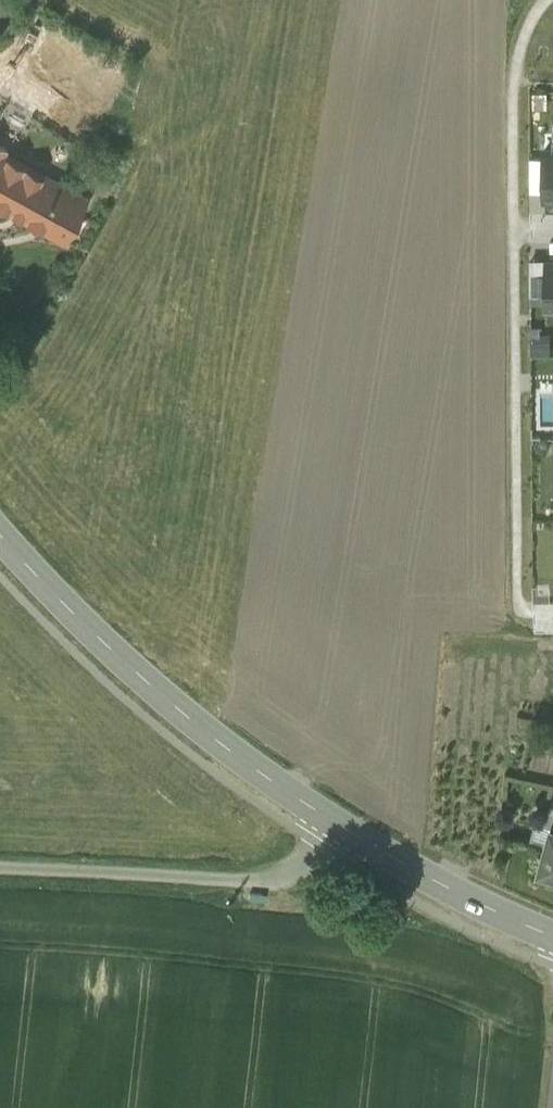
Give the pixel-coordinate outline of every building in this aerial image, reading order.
[(11,6),(10,0),(0,0),(0,28),(4,25),(10,16),(11,6)] [(545,197),(552,197),(552,149),(545,149),(545,157),(545,190),(545,197)] [(3,152),(0,156),(0,203),(63,238),(85,197),(3,152)] [(530,191),(545,190),(545,157),(530,157),(530,191)] [(551,827),(540,868),(552,872),(552,827),(551,827)]
